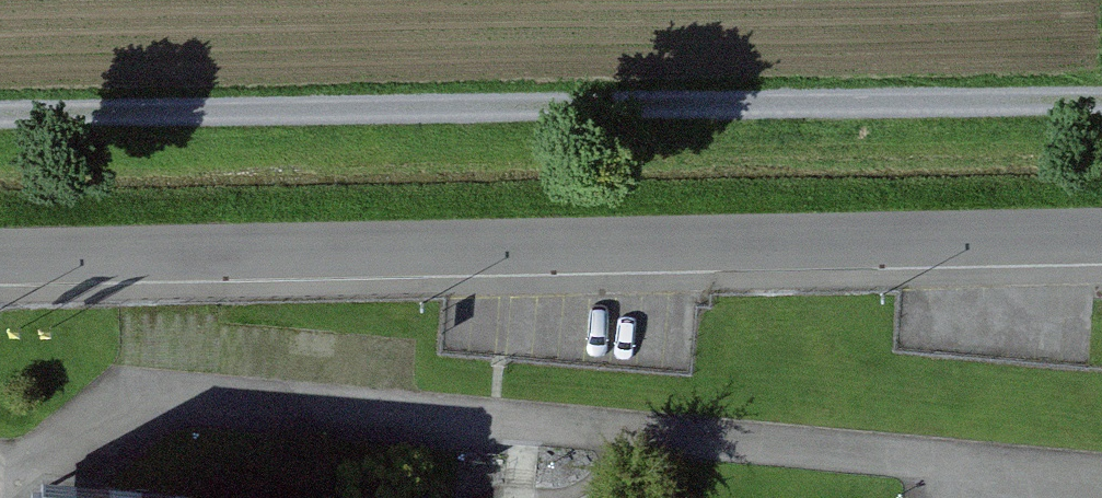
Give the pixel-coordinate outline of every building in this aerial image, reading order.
[(33,489),(32,497),(146,497),(33,489)]
